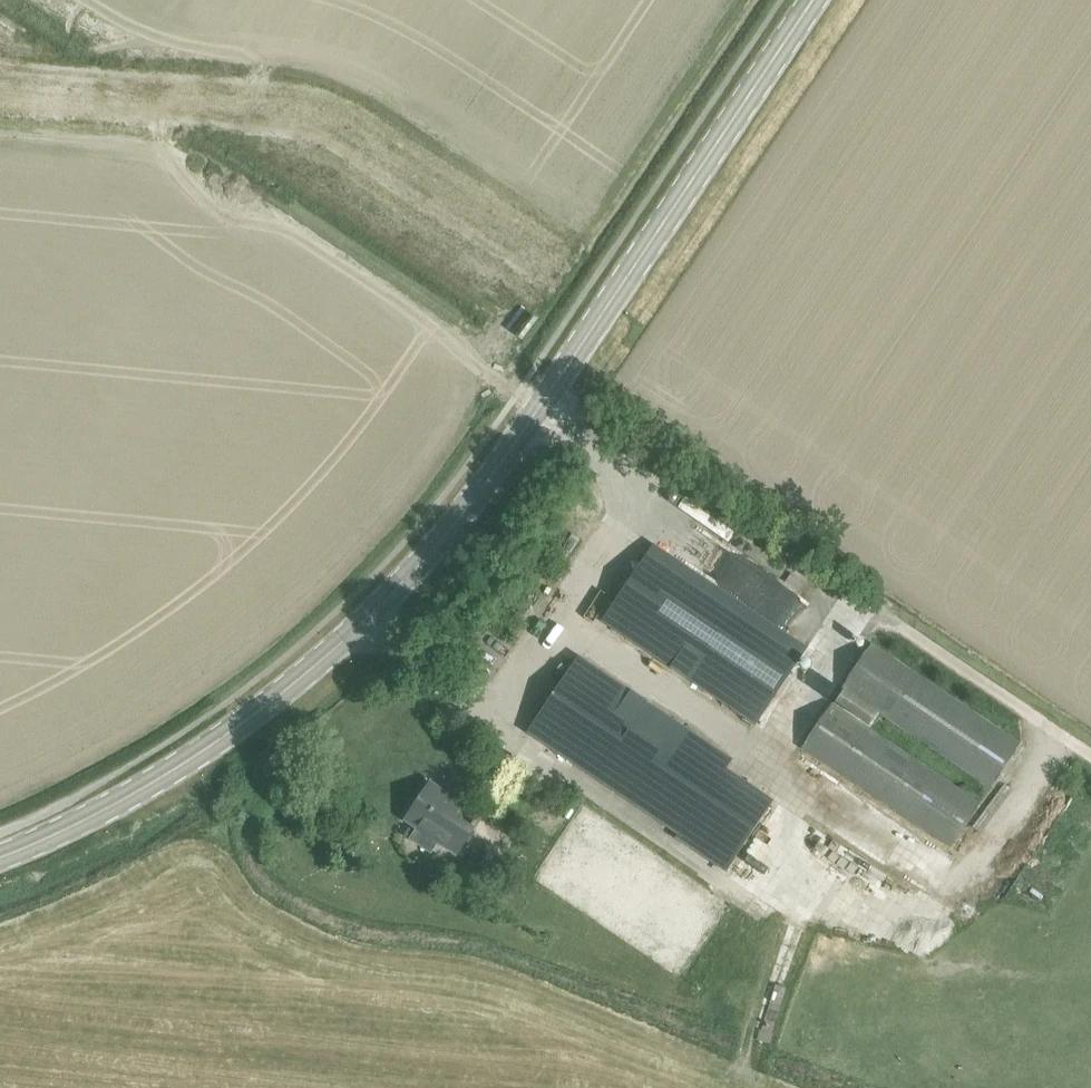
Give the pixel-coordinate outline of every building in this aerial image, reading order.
[(579,499),(564,525),(575,531),(590,505),(579,499)] [(754,723),(804,648),(653,546),(603,621),(754,723)] [(990,787),(1018,745),(869,645),(841,687),(990,787)] [(578,658),(528,733),(679,834),(685,825),(723,769),(729,759),(578,658)] [(950,847),(978,805),(828,705),(800,747),(950,847)] [(702,716),(693,728),(721,748),(730,737),(702,716)] [(791,808),(812,773),(799,765),(779,800),(791,808)] [(455,854),(479,818),(429,784),(405,820),(455,854)]
